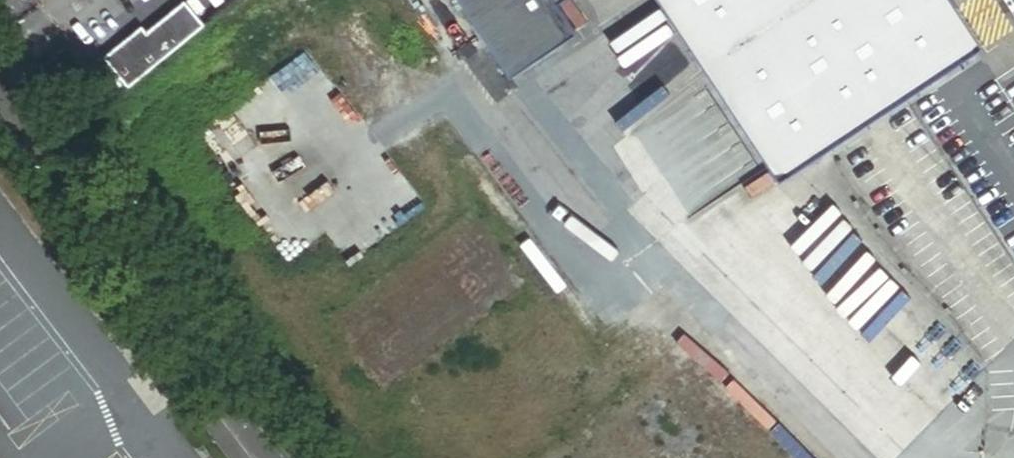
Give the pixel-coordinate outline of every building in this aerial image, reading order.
[(510,74),(576,30),(558,3),(562,0),(461,0),(510,74)] [(778,181),(982,47),(951,0),(659,0),(778,181)] [(104,58),(128,87),(205,25),(185,2),(147,32),(142,27),(104,58)]
